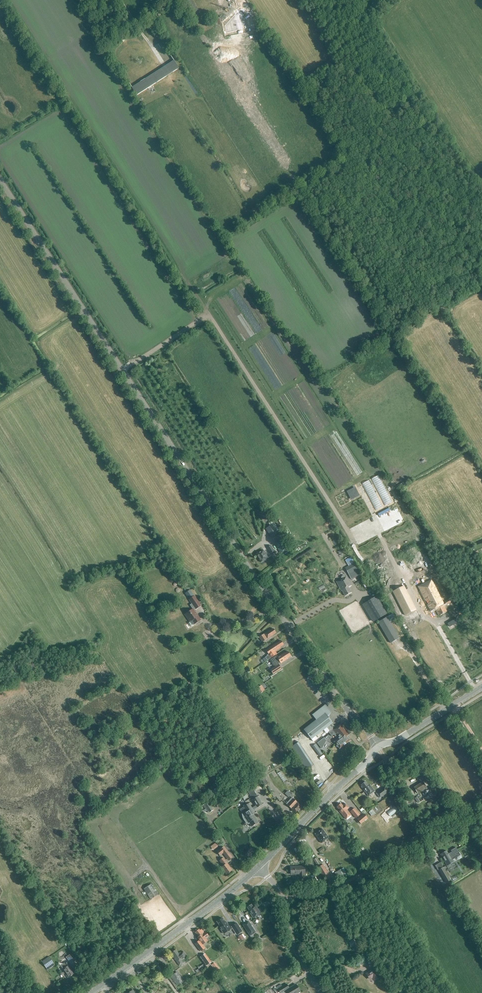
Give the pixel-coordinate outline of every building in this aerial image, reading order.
[(237,13),(239,17),(238,18),(244,28),(252,23),(249,19),(247,15),(247,16),(245,13),(243,15),(240,10),(237,13)] [(222,22),(227,35),(241,28),(235,16),(222,22)] [(171,56),(170,56),(173,61),(167,65),(168,67),(169,66),(173,72),(179,68),(171,56)] [(129,83),(128,83),(136,96),(166,76),(162,70),(163,70),(162,68),(145,79),(144,78),(140,81),(140,82),(132,88),(129,83)] [(376,480),(372,482),(374,486),(375,485),(378,490),(384,487),(377,472),(370,476),(372,479),(375,478),(376,480)] [(335,492),(331,492),(332,500),(341,498),(340,491),(336,492),(336,488),(334,488),(335,492)] [(396,513),(394,515),(393,516),(392,518),(392,519),(392,521),(392,523),(393,525),(394,526),(395,528),(397,529),(399,529),(400,530),(402,529),(404,529),(406,528),(407,526),(408,525),(409,523),(409,521),(409,519),(409,518),(408,516),(406,514),(405,513),(403,513),(401,512),(399,512),(398,513),(396,513)] [(271,537),(278,533),(273,524),(266,529),(271,537)] [(279,541),(274,544),(280,553),(285,550),(279,541)] [(261,563),(268,558),(266,554),(267,554),(266,552),(265,552),(263,551),(256,555),(261,563)] [(349,566),(345,568),(351,579),(361,574),(351,557),(345,560),(349,566)] [(434,565),(427,567),(430,577),(437,575),(434,565)] [(341,579),(342,580),(336,583),(341,592),(343,591),(345,596),(351,593),(348,588),(351,586),(346,577),(345,578),(345,577),(344,576),(341,578),(341,579)] [(404,586),(393,592),(405,615),(416,609),(404,586)] [(434,586),(421,592),(425,601),(426,601),(428,605),(427,605),(430,611),(435,609),(439,616),(447,612),(443,605),(444,604),(434,586)] [(363,603),(373,620),(386,613),(376,595),(363,603)] [(190,605),(193,609),(185,615),(190,622),(192,621),(194,625),(199,621),(198,619),(199,618),(194,611),(201,606),(194,596),(189,600),(192,604),(190,605)] [(390,643),(399,638),(386,617),(378,622),(390,643)] [(272,635),(276,633),(273,629),(270,631),(269,630),(264,634),(259,637),(262,642),(267,639),(273,636),(272,635)] [(266,650),(269,655),(263,659),(265,662),(267,660),(276,654),(275,651),(280,648),(280,647),(283,645),(281,641),(277,643),(266,650)] [(280,662),(280,663),(287,659),(287,658),(291,656),(288,651),(285,653),(284,653),(277,657),(276,656),(270,660),(274,666),(280,662)] [(278,664),(270,670),(273,674),(281,669),(278,664)] [(350,734),(349,734),(341,723),(335,727),(332,723),(333,723),(327,716),(331,713),(325,704),(312,715),(316,720),(304,729),(312,739),(327,727),(330,731),(331,731),(332,733),(336,730),(338,734),(339,733),(341,736),(344,734),(346,736),(349,735),(350,734)] [(329,732),(332,736),(334,735),(337,739),(334,742),(337,745),(336,747),(339,748),(339,749),(351,740),(350,740),(349,739),(349,737),(347,738),(346,736),(344,734),(341,736),(339,733),(338,734),(336,730),(332,733),(331,731),(330,731),(329,732)] [(324,738),(317,744),(322,749),(326,741),(324,738)] [(306,769),(313,765),(298,742),(291,747),(306,769)] [(325,768),(329,774),(338,768),(334,762),(325,768)] [(420,777),(424,774),(420,767),(416,770),(420,777)] [(281,769),(279,771),(285,779),(287,778),(281,769)] [(417,793),(426,787),(423,781),(413,786),(417,793)] [(369,796),(375,791),(370,785),(369,786),(365,782),(361,785),(362,786),(361,787),(369,796)] [(387,785),(376,793),(380,798),(391,790),(387,785)] [(259,796),(251,801),(252,800),(257,807),(255,808),(255,809),(264,803),(262,804),(258,797),(259,796)] [(292,797),(286,804),(296,813),(302,807),(292,797)] [(209,812),(210,813),(213,810),(210,806),(211,805),(209,801),(203,805),(208,813),(209,812)] [(248,823),(249,823),(252,827),(260,822),(260,821),(258,822),(253,814),(257,812),(256,812),(255,813),(249,804),(251,803),(250,802),(242,808),(244,807),(247,812),(243,814),(243,815),(243,817),(245,819),(246,821),(248,823)] [(341,803),(337,806),(340,810),(339,811),(346,819),(351,815),(347,810),(349,808),(346,803),(343,806),(341,803)] [(360,815),(354,808),(350,812),(355,818),(360,815)] [(360,824),(368,818),(364,814),(357,819),(360,824)] [(329,838),(322,829),(315,834),(321,843),(329,838)] [(219,846),(216,841),(206,849),(209,853),(219,846)] [(223,846),(217,851),(220,856),(223,853),(225,856),(229,853),(223,846)] [(447,866),(454,862),(452,859),(456,856),(456,857),(460,855),(457,849),(451,852),(452,853),(449,855),(446,851),(440,854),(447,866)] [(232,870),(227,863),(223,858),(219,861),(223,866),(221,868),(227,875),(232,870)] [(331,877),(323,864),(317,868),(325,881),(331,877)] [(305,866),(302,866),(290,866),(291,875),(299,874),(299,881),(305,880),(305,874),(305,866)] [(439,870),(438,870),(444,879),(446,883),(448,881),(451,880),(448,876),(450,875),(448,871),(446,872),(443,867),(439,870)] [(151,884),(144,889),(150,899),(158,894),(151,884)] [(251,904),(247,907),(249,910),(249,911),(253,918),(257,916),(258,918),(260,919),(261,918),(261,916),(260,914),(261,913),(260,912),(261,911),(259,909),(258,909),(256,906),(253,908),(251,904)] [(222,918),(217,922),(219,925),(219,926),(224,934),(231,929),(227,924),(222,918)] [(250,936),(255,932),(248,921),(243,925),(250,936)] [(232,925),(238,934),(242,931),(237,923),(232,925)] [(200,941),(196,944),(201,951),(205,948),(202,944),(206,942),(204,939),(209,936),(206,932),(205,933),(202,929),(200,930),(200,929),(196,932),(201,939),(200,941)] [(349,943),(354,951),(362,947),(356,938),(349,943)] [(181,960),(187,956),(183,951),(179,954),(176,950),(172,952),(173,953),(171,954),(179,966),(183,963),(181,960)] [(205,954),(200,957),(207,966),(211,962),(205,954)] [(69,955),(66,957),(71,964),(74,962),(69,955)] [(49,957),(42,962),(46,968),(54,963),(49,957)] [(74,973),(67,962),(65,964),(64,963),(60,966),(62,970),(64,972),(63,972),(67,978),(74,973)] [(374,968),(366,974),(370,979),(372,978),(374,980),(379,977),(374,968)] [(184,981),(177,972),(170,976),(177,986),(184,981)] [(300,991),(296,984),(289,988),(286,984),(282,986),(281,984),(273,989),(274,991),(275,991),(277,992),(278,992),(280,992),(298,992),(300,991)]
